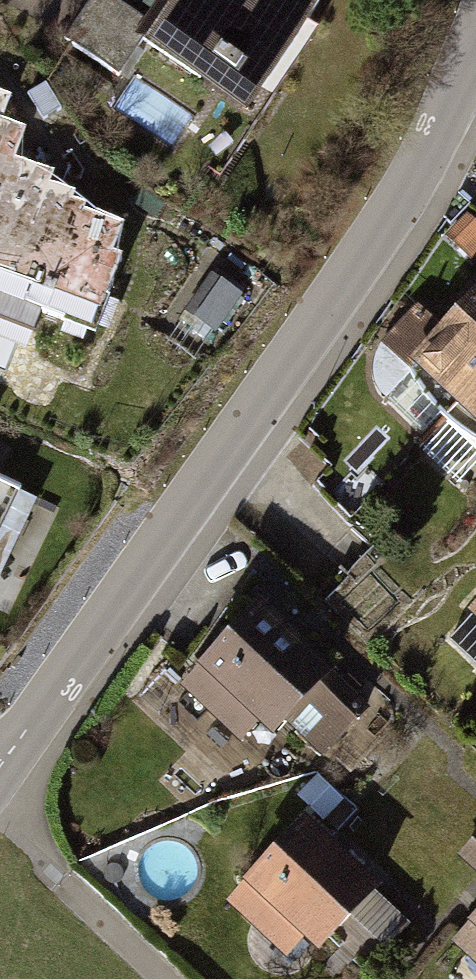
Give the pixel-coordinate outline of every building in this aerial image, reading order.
[(144,19),(116,0),(89,0),(63,37),(119,75),(141,41),(245,112),(321,0),(157,0),(144,19)] [(0,92),(0,276),(97,313),(119,257),(110,254),(120,227),(81,213),(83,207),(71,203),(74,195),(47,186),(52,173),(13,158),(25,128),(1,119),(10,96),(0,92)] [(445,419),(475,386),(475,299),(443,333),(417,310),(390,339),(417,366),(410,373),(425,396),(445,419)] [(445,419),(467,436),(475,441),(475,386),(445,419)] [(19,490),(0,480),(0,575),(36,501),(18,492),(19,490)] [(263,609),(190,689),(269,762),(301,727),(335,757),(377,712),(263,609)] [(313,815),(237,897),(298,954),(315,935),(334,953),(393,889),(313,815)] [(464,854),(475,864),(475,841),(464,854)] [(462,942),(475,954),(475,926),(462,942)]
